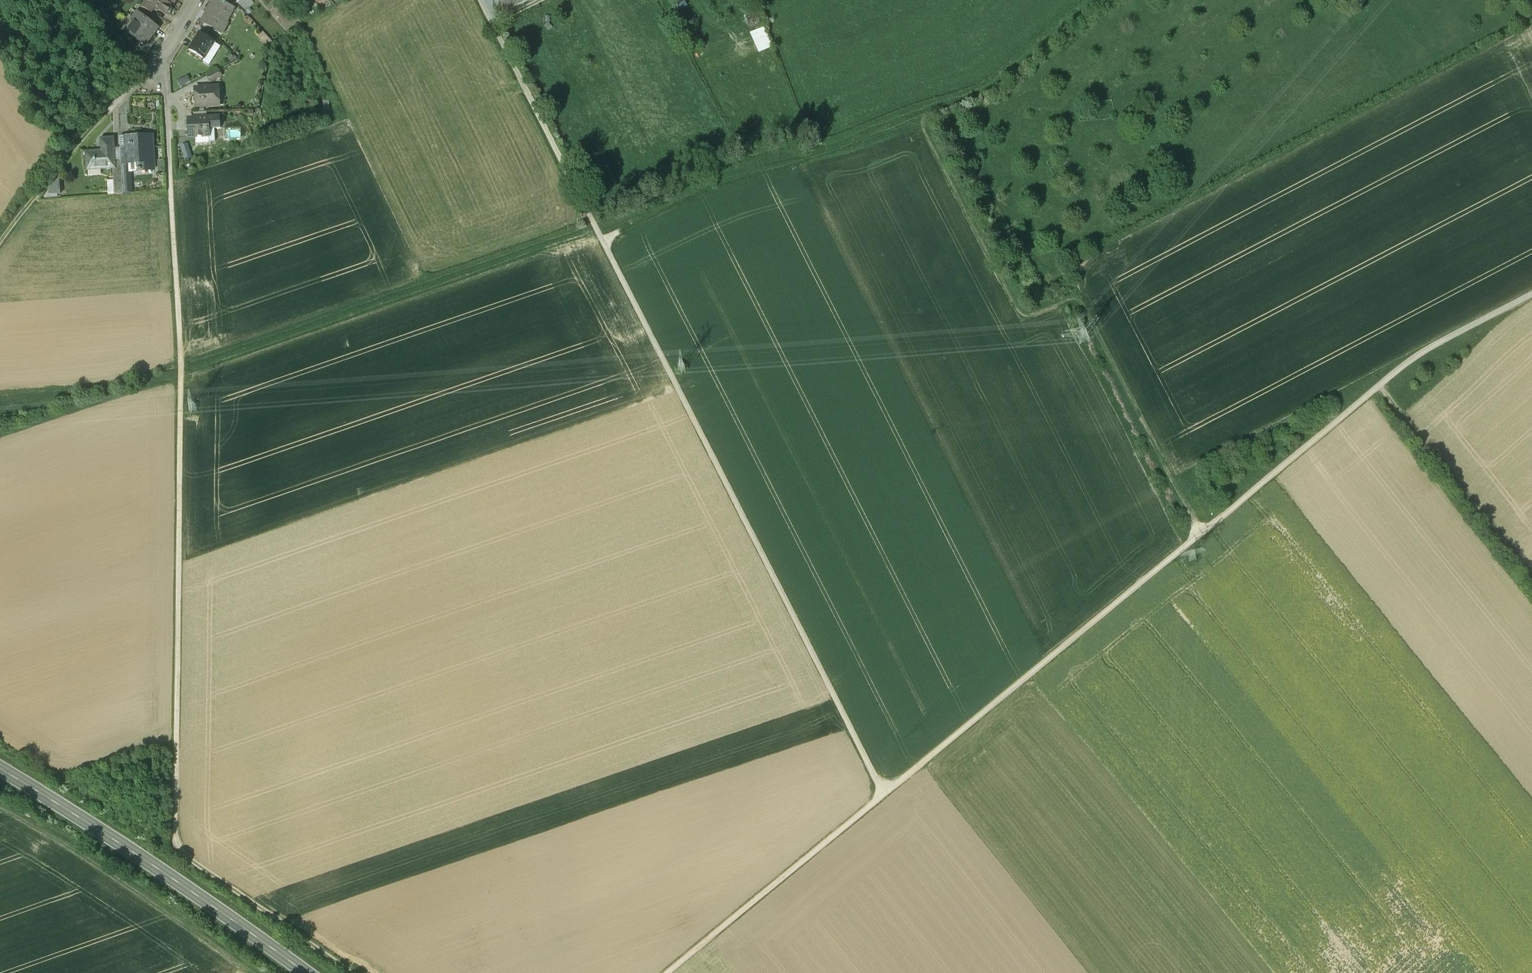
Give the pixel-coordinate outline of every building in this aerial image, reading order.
[(144,0),(142,0),(139,5),(151,12),(154,7),(146,2),(146,1),(144,0)] [(146,1),(146,2),(154,7),(166,14),(167,13),(168,13),(170,12),(171,10),(171,7),(175,1),(174,0),(147,0),(146,1)] [(208,14),(206,13),(202,22),(220,32),(225,24),(220,21),(223,15),(227,16),(231,9),(225,5),(226,4),(223,2),(224,2),(220,0),(216,0),(208,14)] [(236,0),(245,10),(254,2),(252,0),(236,0)] [(500,14),(529,0),(493,0),(500,14)] [(158,26),(138,11),(133,18),(135,20),(126,31),(144,45),(158,26)] [(753,31),(762,52),(776,46),(768,25),(753,31)] [(215,42),(199,32),(189,48),(205,58),(215,42)] [(218,71),(206,77),(209,83),(221,76),(218,71)] [(218,87),(206,88),(205,89),(201,90),(201,89),(200,88),(195,88),(196,97),(194,98),(193,100),(193,102),(194,104),(196,105),(196,107),(220,105),(218,87)] [(194,118),(188,118),(189,136),(209,135),(208,117),(206,117),(194,118)] [(146,136),(127,138),(127,149),(128,163),(142,162),(143,170),(155,169),(153,147),(146,148),(146,136)] [(103,151),(87,152),(88,170),(116,169),(115,161),(114,138),(102,138),(103,151)] [(127,149),(120,149),(121,161),(121,163),(128,163),(127,149)]
